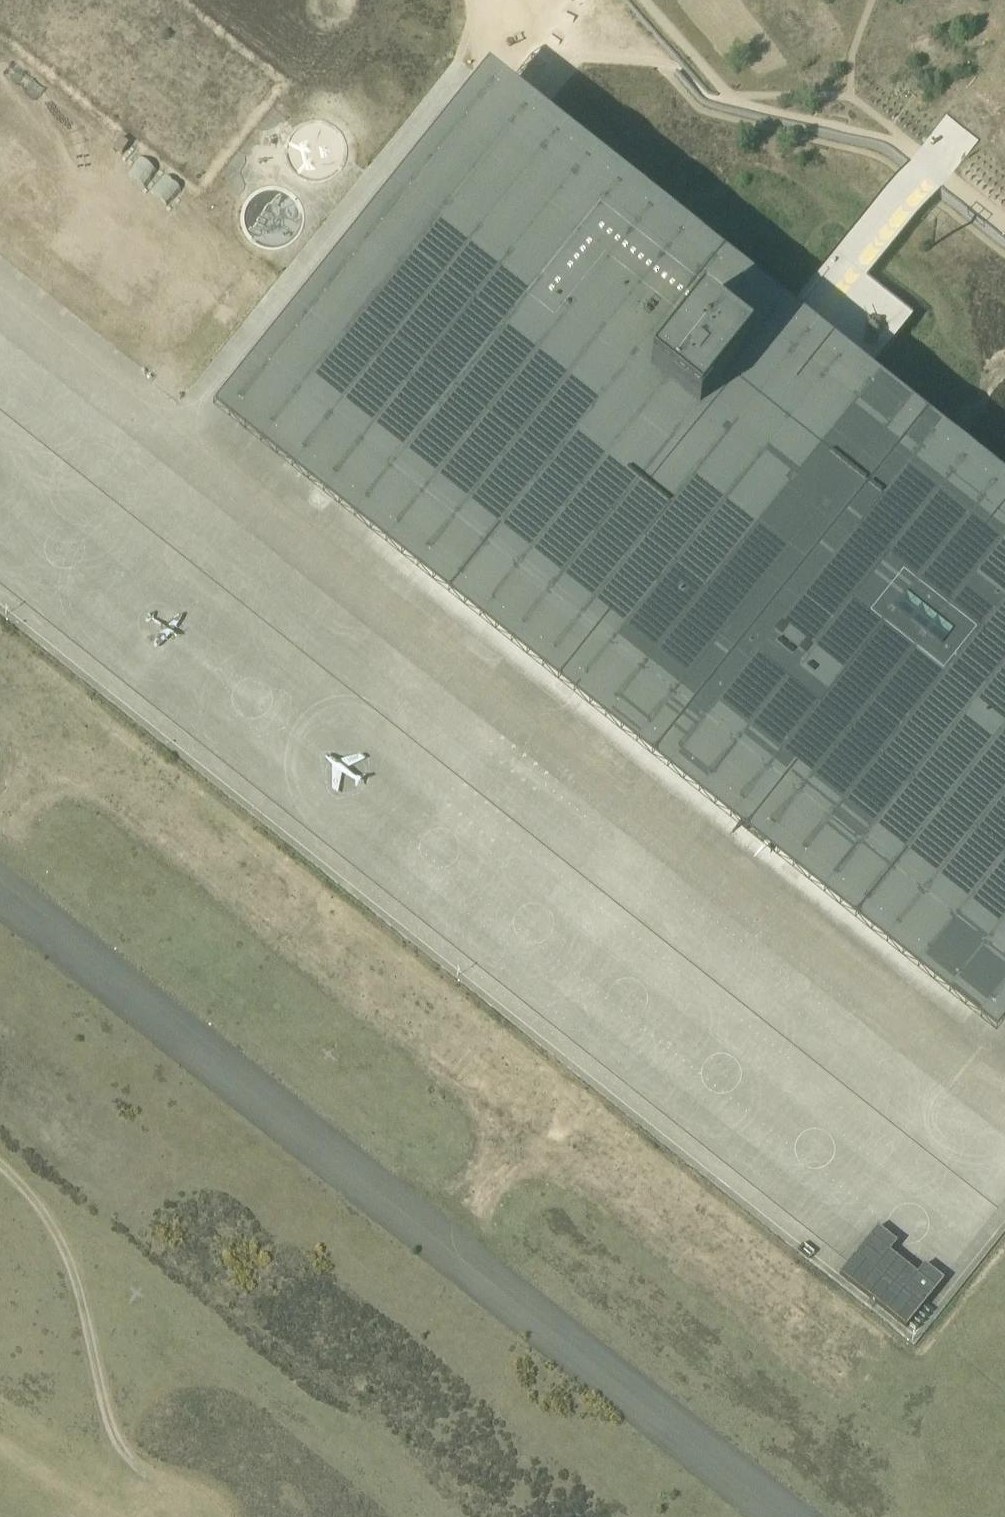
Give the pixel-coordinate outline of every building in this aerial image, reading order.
[(997,1061),(1004,1052),(1004,473),(530,118),(480,79),(204,423),(997,1061)] [(897,1244),(877,1229),(850,1263),(848,1265),(847,1267),(843,1271),(840,1276),(903,1327),(906,1329),(944,1282),(941,1279),(924,1266),(917,1276),(889,1254),(897,1244)]
